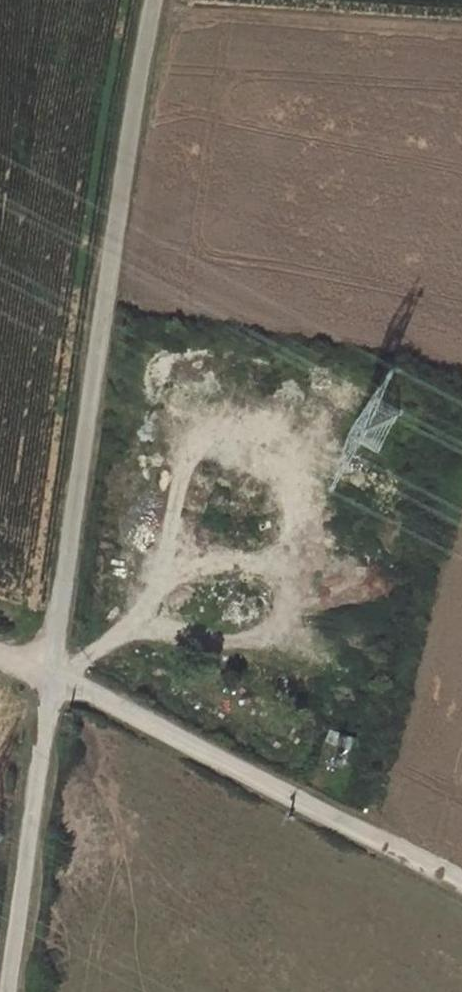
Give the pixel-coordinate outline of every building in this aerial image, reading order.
[(351,755),(358,739),(343,733),(336,749),(351,755)]
